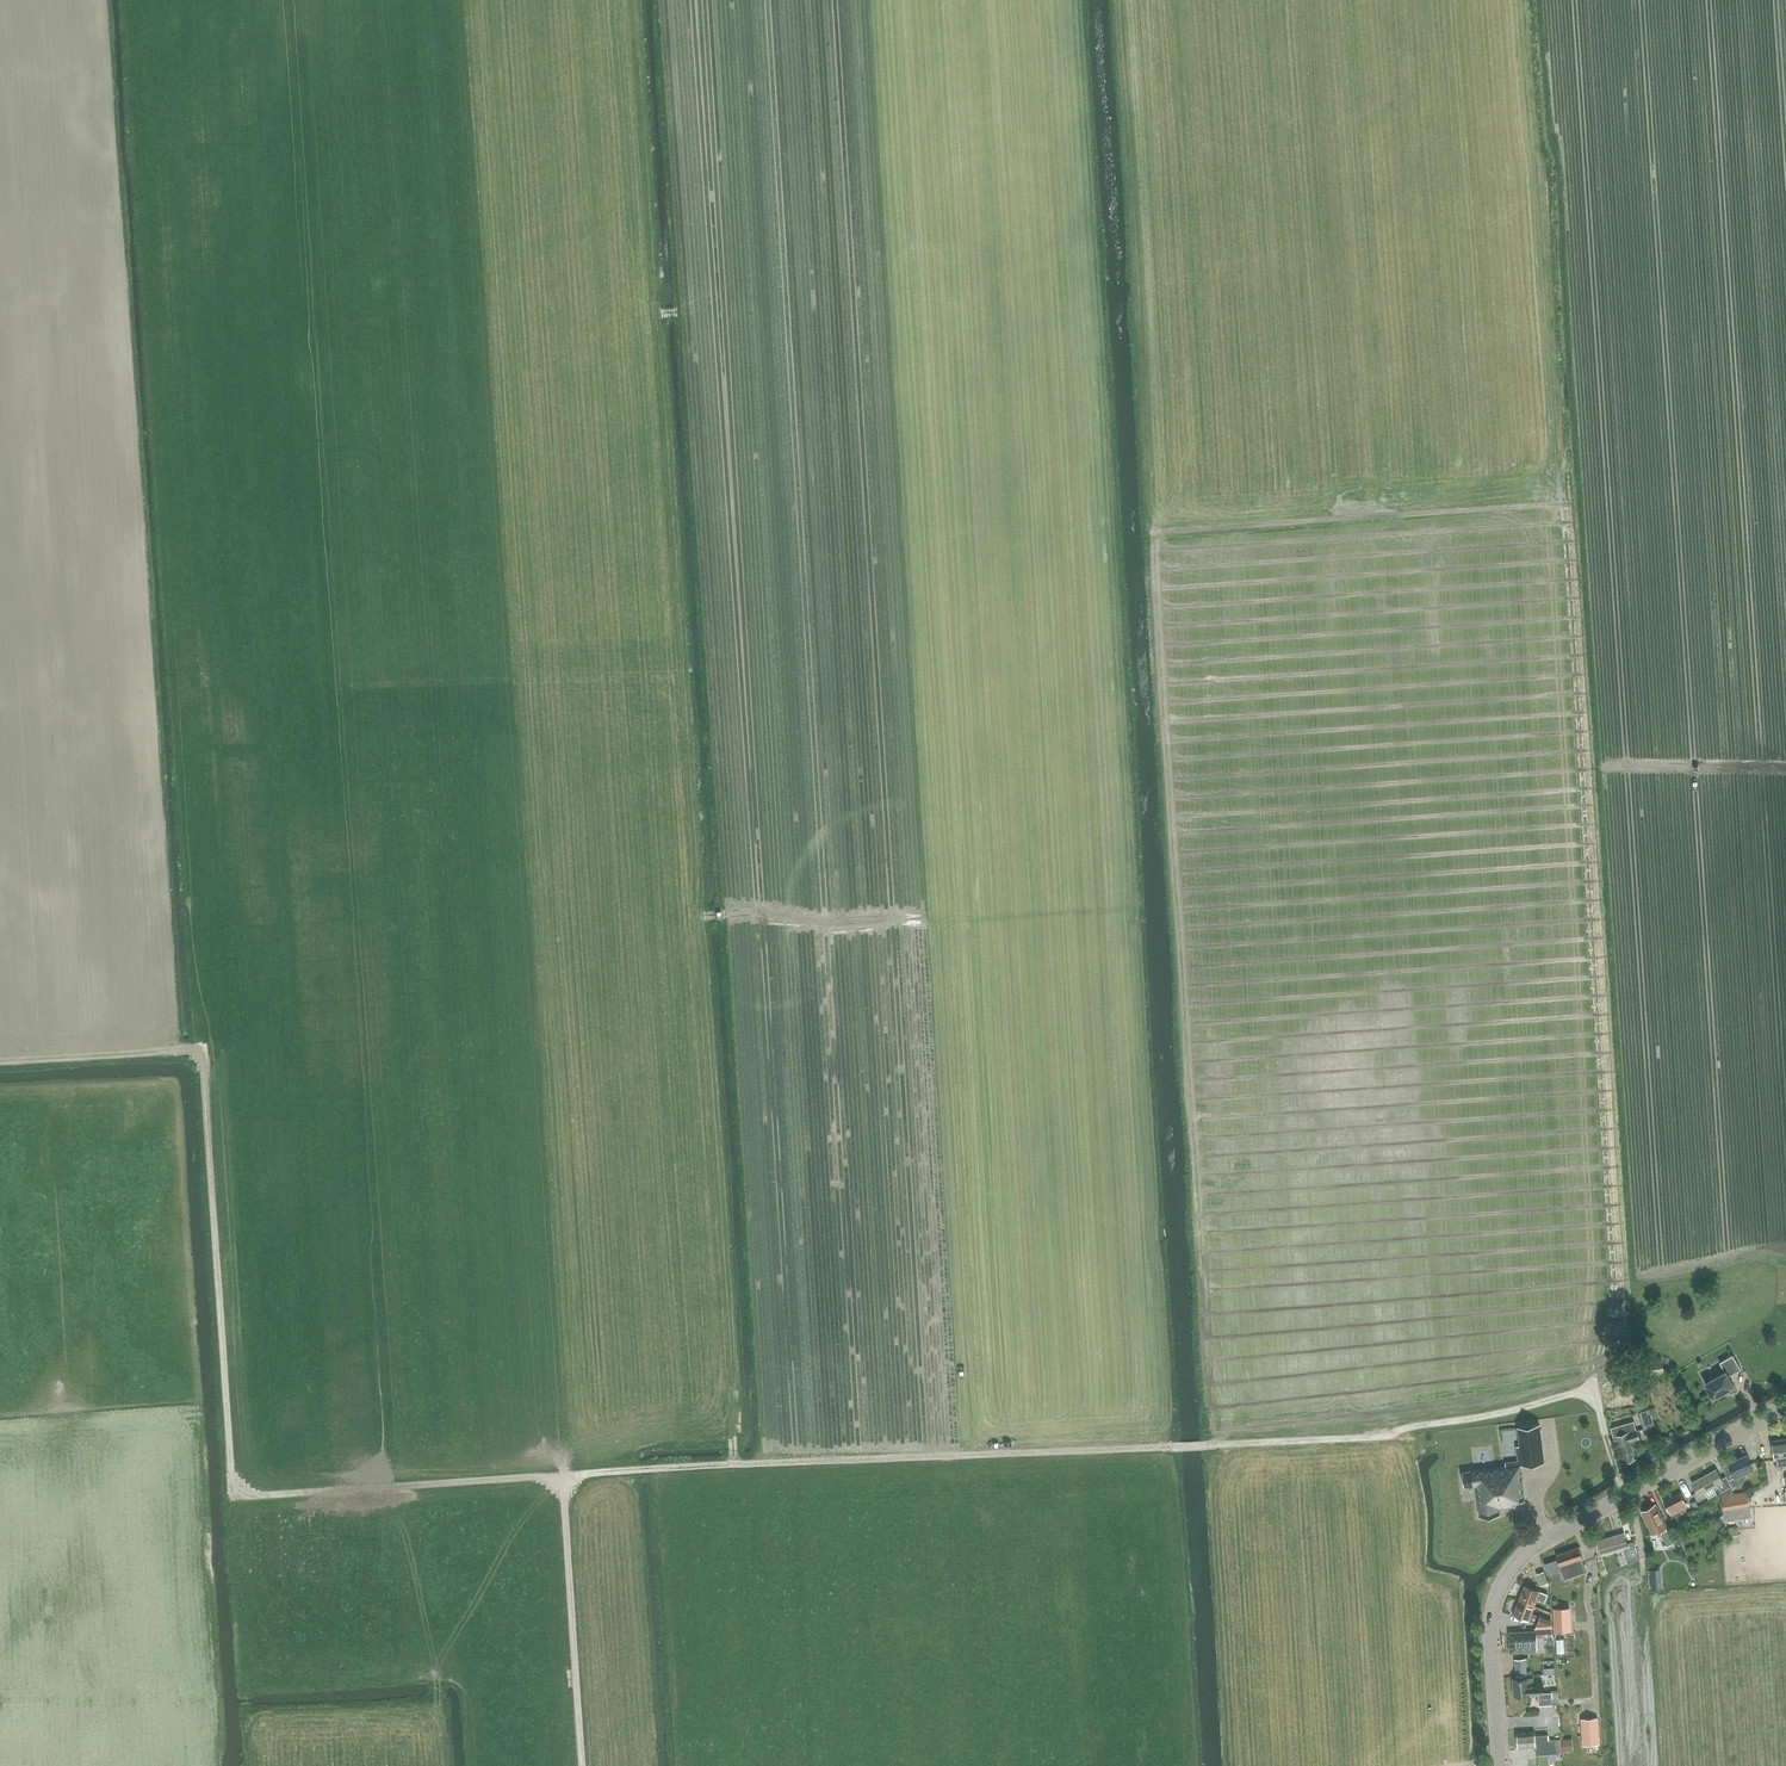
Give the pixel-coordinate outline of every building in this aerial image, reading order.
[(1725,1372),(1705,1383),(1713,1397),(1713,1398),(1714,1397),(1733,1386),(1734,1386),(1734,1385),(1729,1376),(1741,1369),(1733,1355),(1720,1362),(1725,1372)] [(1645,1375),(1664,1372),(1662,1359),(1643,1362),(1645,1375)] [(1707,1374),(1719,1371),(1716,1361),(1704,1365),(1707,1374)] [(1646,1428),(1654,1425),(1649,1409),(1642,1412),(1646,1428)] [(1634,1421),(1611,1428),(1614,1440),(1618,1439),(1620,1444),(1619,1444),(1624,1461),(1636,1458),(1631,1441),(1640,1439),(1637,1430),(1634,1421)] [(1540,1424),(1518,1427),(1523,1464),(1544,1462),(1540,1424)] [(1785,1465),(1785,1438),(1773,1440),(1773,1441),(1771,1441),(1772,1450),(1775,1450),(1776,1459),(1777,1459),(1778,1466),(1785,1465)] [(1722,1465),(1722,1466),(1732,1486),(1743,1482),(1746,1475),(1745,1473),(1753,1469),(1747,1454),(1739,1458),(1736,1455),(1722,1466),(1722,1465)] [(1525,1500),(1520,1465),(1463,1472),(1465,1486),(1477,1485),(1480,1514),(1480,1516),(1482,1516),(1482,1515),(1499,1513),(1500,1513),(1500,1512),(1499,1507),(1514,1505),(1514,1506),(1515,1505),(1515,1504),(1514,1501),(1525,1500)] [(1722,1491),(1732,1486),(1726,1477),(1722,1479),(1716,1469),(1692,1483),(1699,1495),(1718,1484),(1722,1491)] [(1747,1492),(1731,1495),(1722,1496),(1725,1515),(1750,1510),(1747,1492)] [(1671,1516),(1688,1508),(1681,1493),(1664,1501),(1671,1516)] [(1656,1503),(1641,1510),(1653,1534),(1660,1530),(1667,1545),(1678,1540),(1670,1525),(1667,1526),(1656,1503)] [(1627,1559),(1638,1556),(1634,1542),(1627,1543),(1624,1533),(1598,1540),(1602,1554),(1624,1548),(1627,1559)] [(1575,1569),(1586,1565),(1579,1547),(1556,1554),(1565,1579),(1577,1575),(1575,1569)] [(1541,1585),(1548,1582),(1544,1571),(1537,1573),(1541,1585)] [(1661,1588),(1661,1578),(1651,1579),(1652,1588),(1661,1588)] [(1519,1600),(1535,1606),(1538,1598),(1546,1601),(1548,1594),(1540,1591),(1541,1591),(1525,1585),(1519,1600)] [(1532,1613),(1535,1606),(1519,1600),(1513,1615),(1529,1621),(1529,1620),(1537,1623),(1540,1616),(1532,1613)] [(1569,1607),(1554,1608),(1555,1632),(1569,1631),(1569,1607)] [(1538,1649),(1537,1637),(1553,1637),(1553,1627),(1537,1628),(1537,1631),(1509,1632),(1511,1652),(1523,1652),(1523,1650),(1538,1649)] [(1545,1693),(1544,1683),(1533,1683),(1533,1678),(1514,1679),(1515,1695),(1531,1694),(1531,1695),(1539,1694),(1539,1705),(1552,1704),(1552,1703),(1559,1702),(1559,1692),(1551,1693),(1545,1693)] [(1598,1717),(1583,1718),(1585,1744),(1600,1743),(1598,1717)] [(1558,1751),(1556,1740),(1548,1740),(1548,1735),(1535,1736),(1535,1731),(1518,1733),(1519,1748),(1536,1746),(1537,1755),(1549,1754),(1549,1752),(1558,1751)] [(1570,1739),(1563,1739),(1563,1751),(1571,1751),(1570,1739)]
